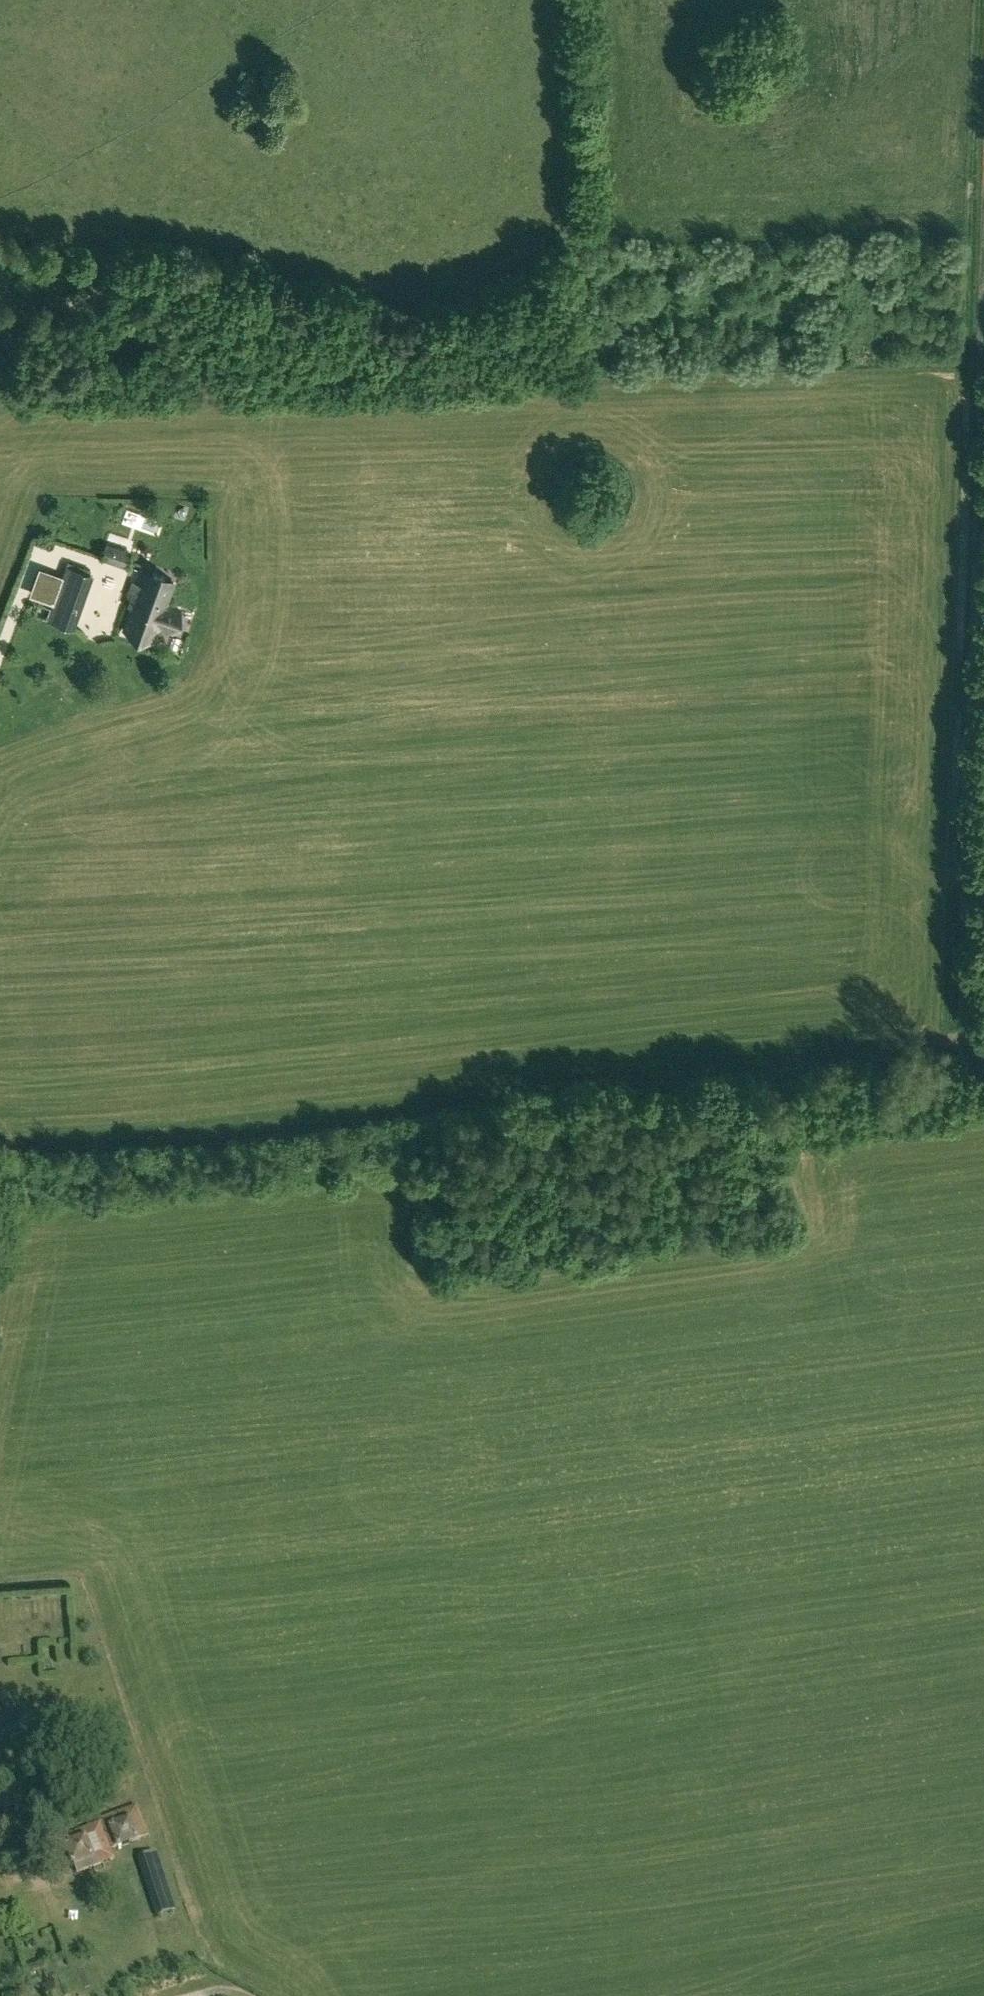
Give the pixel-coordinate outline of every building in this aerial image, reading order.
[(128,565),(134,550),(121,544),(122,540),(109,536),(102,555),(128,565)] [(74,616),(89,574),(66,566),(51,608),(74,616)] [(130,600),(119,631),(148,642),(152,628),(167,633),(175,612),(160,606),(168,584),(140,574),(135,586),(129,584),(124,598),(130,600)] [(0,1614),(0,1630),(10,1630),(10,1614),(0,1614)] [(140,1802),(98,1816),(59,1830),(76,1873),(116,1857),(112,1848),(151,1833),(140,1802)] [(156,1851),(139,1858),(157,1915),(175,1909),(156,1851)]
